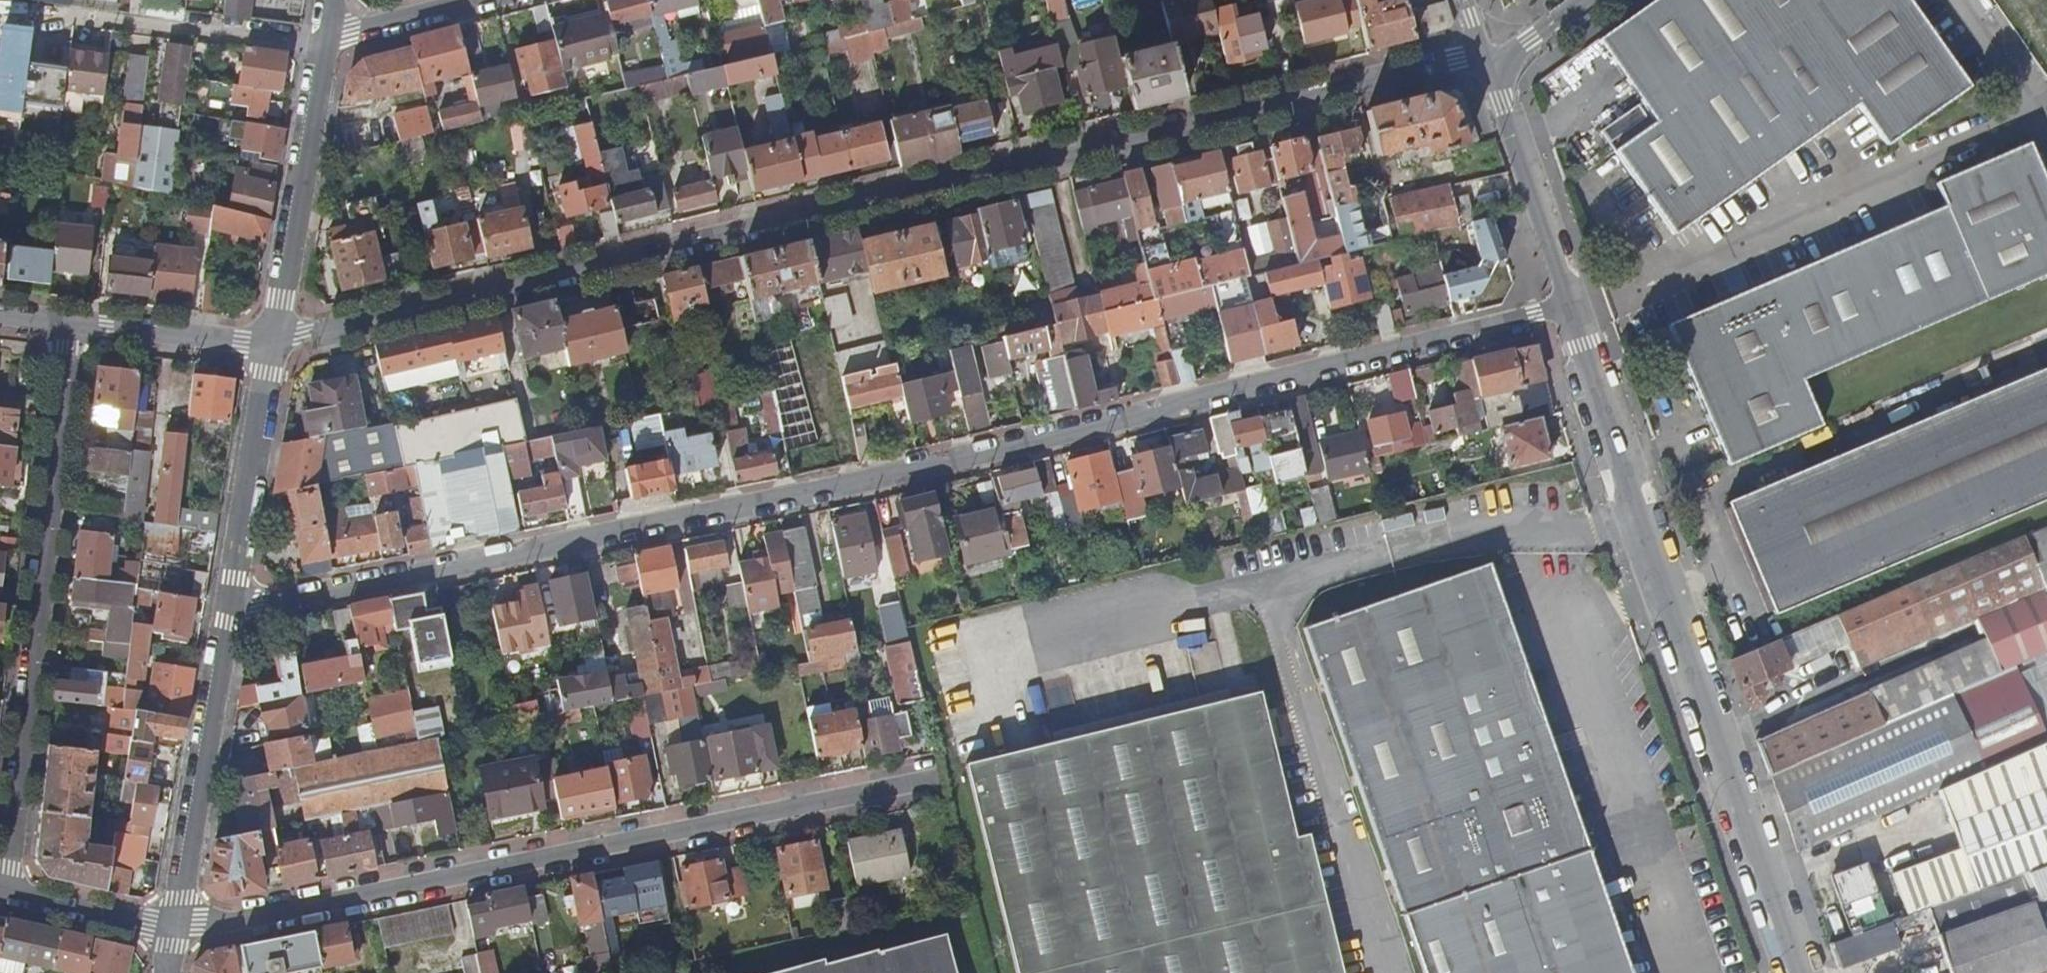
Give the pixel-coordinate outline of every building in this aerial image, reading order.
[(250,0),(226,0),(224,25),(248,28),(250,0)] [(605,2),(606,6),(611,25),(651,15),(647,0),(612,0),(605,2)] [(651,15),(660,50),(667,79),(686,74),(690,73),(701,71),(698,60),(681,65),(674,39),(668,41),(661,12),(676,8),(679,17),(698,12),(696,2),(697,2),(696,0),(647,0),(651,15)] [(782,21),(777,0),(756,0),(760,15),(763,25),(763,26),(782,21)] [(863,10),(864,18),(868,31),(883,27),(914,18),(909,0),(898,0),(898,1),(863,10)] [(1106,4),(1105,0),(1045,0),(1051,21),(1106,4)] [(1218,33),(1213,13),(1209,0),(1167,0),(1160,1),(1168,28),(1172,44),(1218,33)] [(1334,48),(1322,0),(1294,0),(1297,15),(1296,16),(1307,55),(1334,48)] [(1357,7),(1356,0),(1336,0),(1339,12),(1357,7)] [(1415,37),(1406,0),(1397,0),(1375,5),(1373,0),(1356,0),(1357,7),(1365,42),(1368,49),(1415,37)] [(1448,28),(1455,17),(1455,16),(1449,0),(1447,0),(1418,8),(1424,34),(1448,28)] [(1598,40),(1642,101),(1602,129),(1612,143),(1676,235),(1858,106),(1888,147),(1973,88),(1912,0),(1655,0),(1630,17),(1598,40)] [(538,33),(552,30),(549,21),(545,5),(532,8),(538,33)] [(561,66),(604,54),(602,49),(616,45),(611,25),(606,6),(589,10),(589,14),(566,20),(565,16),(549,21),(552,30),(555,42),(561,66)] [(1347,46),(1365,42),(1357,7),(1339,12),(1347,46)] [(1225,64),(1259,55),(1257,45),(1264,43),(1259,24),(1252,26),(1249,16),(1232,21),(1229,9),(1213,13),(1218,33),(1225,64)] [(738,31),(763,25),(760,15),(735,20),(738,31)] [(887,38),(929,26),(926,15),(914,18),(883,27),(887,38)] [(27,33),(21,32),(22,21),(0,18),(0,53),(18,55),(19,47),(25,48),(27,33)] [(819,43),(862,32),(868,31),(864,18),(836,24),(838,32),(817,37),(819,43)] [(727,54),(754,48),(756,58),(770,55),(763,26),(763,25),(738,31),(722,35),(727,54)] [(430,82),(470,72),(458,27),(410,39),(412,50),(422,88),(424,97),(433,95),(430,82)] [(871,43),(887,38),(883,27),(868,31),(871,43)] [(1134,110),(1186,98),(1172,44),(1168,28),(1160,30),(1164,48),(1127,57),(1125,50),(1119,51),(1134,110)] [(119,47),(121,33),(111,31),(110,46),(119,47)] [(851,64),(875,58),(871,43),(868,31),(819,43),(821,52),(822,56),(848,50),(851,64)] [(1023,111),(1061,102),(1053,68),(1063,66),(1057,45),(1013,56),(1008,38),(994,41),(1015,119),(1024,117),(1023,111)] [(1111,38),(1073,47),(1085,95),(1124,85),(1117,57),(1115,58),(1111,38)] [(140,126),(151,43),(134,40),(121,139),(109,138),(106,162),(96,161),(94,177),(112,181),(133,186),(140,126)] [(109,55),(109,47),(70,42),(69,50),(109,55)] [(531,96),(546,91),(550,106),(570,102),(561,66),(555,42),(517,52),(522,72),(525,71),(531,96)] [(798,58),(821,52),(819,43),(795,49),(798,58)] [(174,154),(187,47),(171,46),(169,67),(164,66),(159,101),(164,102),(161,128),(140,126),(133,186),(160,192),(172,195),(177,154),(174,154)] [(279,92),(285,53),(244,48),(238,86),(268,90),(279,92)] [(104,95),(109,55),(69,50),(66,70),(64,90),(104,95)] [(345,102),(422,88),(412,50),(365,61),(349,76),(346,98),(345,102)] [(727,85),(775,74),(770,55),(756,58),(722,66),(727,85)] [(479,107),(517,97),(510,66),(507,58),(501,60),(503,68),(471,76),(479,107)] [(64,90),(66,70),(27,66),(23,102),(62,107),(63,98),(64,90)] [(691,94),(727,85),(722,66),(721,66),(701,71),(690,73),(686,74),(691,94)] [(645,105),(691,94),(686,74),(667,79),(641,85),(645,105)] [(453,128),(482,121),(479,107),(471,76),(464,78),(471,106),(439,113),(443,130),(453,128)] [(264,119),(268,90),(238,86),(211,81),(208,99),(232,103),(231,105),(247,107),(245,116),(264,119)] [(950,108),(955,107),(949,84),(944,86),(949,105),(950,108)] [(103,102),(104,95),(64,90),(63,98),(103,102)] [(1448,90),(1436,94),(1368,111),(1387,193),(1386,194),(1420,186),(1414,166),(1401,169),(1396,150),(1419,145),(1418,141),(1425,140),(1429,155),(1468,145),(1453,104),(1448,90)] [(1453,104),(1468,145),(1479,141),(1464,98),(1450,90),(1449,90),(1453,104)] [(755,192),(803,181),(792,140),(781,95),(771,97),(783,142),(744,151),(751,178),(755,192)] [(959,143),(995,134),(986,99),(955,107),(950,108),(959,143)] [(903,167),(961,152),(959,143),(950,108),(949,105),(925,111),(925,115),(917,117),(916,114),(892,120),(903,167)] [(428,110),(427,108),(394,116),(400,140),(407,139),(421,135),(433,132),(432,125),(428,110)] [(232,129),(234,120),(219,117),(217,127),(232,129)] [(244,137),(247,122),(234,120),(232,129),(231,135),(244,137)] [(515,121),(517,147),(527,146),(526,121),(515,121)] [(279,161),(284,129),(247,122),(244,137),(242,150),(260,154),(259,158),(279,161)] [(851,169),(888,159),(879,123),(841,132),(851,169)] [(433,132),(440,131),(439,124),(432,125),(433,132)] [(566,217),(608,207),(603,187),(609,186),(608,183),(593,124),(577,128),(585,163),(580,164),(582,171),(587,169),(589,180),(584,181),(586,191),(579,193),(576,183),(559,187),(561,198),(557,199),(558,205),(564,204),(566,217)] [(1334,207),(1356,202),(1381,196),(1382,192),(1375,165),(1366,167),(1370,184),(1352,189),(1348,185),(1343,167),(1334,169),(1332,157),(1341,155),(1362,150),(1357,128),(1316,138),(1334,207)] [(712,179),(734,173),(736,182),(751,178),(744,151),(738,129),(701,138),(707,159),(712,179)] [(804,185),(818,181),(817,177),(851,169),(841,132),(814,139),(813,134),(792,140),(803,181),(804,185)] [(407,165),(427,159),(421,135),(407,139),(400,140),(407,165)] [(1283,177),(1311,170),(1304,140),(1270,147),(1280,187),(1285,186),(1283,177)] [(1667,325),(1727,465),(1823,424),(1804,380),(2046,274),(2046,183),(2029,142),(1935,183),(1945,205),(1667,325)] [(1240,193),(1269,185),(1264,166),(1270,165),(1268,158),(1263,160),(1260,150),(1253,152),(1251,143),(1236,147),(1238,156),(1231,158),(1240,193)] [(628,145),(608,146),(609,170),(629,169),(628,145)] [(258,162),(259,158),(260,154),(242,150),(240,159),(248,160),(258,162)] [(1188,235),(1190,241),(1195,260),(1201,288),(1212,286),(1246,277),(1250,276),(1219,151),(1200,156),(1201,161),(1172,168),(1188,235)] [(1334,169),(1343,167),(1341,155),(1332,157),(1334,169)] [(679,211),(718,202),(712,179),(707,159),(700,161),(703,174),(705,174),(707,183),(674,192),(679,211)] [(275,185),(278,165),(258,162),(248,160),(247,170),(246,179),(275,185)] [(1170,220),(1175,238),(1180,237),(1188,235),(1172,168),(1171,163),(1152,168),(1162,209),(1167,208),(1168,214),(1170,220)] [(269,220),(275,185),(246,179),(247,170),(236,169),(234,193),(242,196),(240,212),(269,220)] [(1136,229),(1156,224),(1155,222),(1154,220),(1153,218),(1141,171),(1123,176),(1124,180),(1135,221),(1136,229)] [(617,224),(670,210),(662,174),(641,179),(640,175),(608,183),(609,186),(615,212),(617,224)] [(1097,224),(1126,217),(1128,223),(1135,221),(1124,180),(1088,188),(1097,224)] [(579,193),(586,191),(584,181),(576,183),(579,193)] [(1408,237),(1432,231),(1475,221),(1476,221),(1469,193),(1454,197),(1451,184),(1391,199),(1401,238),(1408,237)] [(487,259),(530,247),(515,186),(471,196),(478,220),(486,256),(487,259)] [(465,224),(478,220),(471,196),(469,187),(456,190),(465,224)] [(1083,227),(1097,224),(1088,188),(1074,191),(1083,227)] [(1028,209),(1053,202),(1051,192),(1025,199),(1028,209)] [(10,195),(0,193),(0,209),(8,211),(10,195)] [(1299,264),(1317,260),(1346,252),(1341,235),(1311,242),(1299,193),(1282,197),(1287,217),(1299,264)] [(433,269),(473,259),(465,224),(438,229),(430,201),(417,205),(433,269)] [(987,252),(1024,243),(1014,202),(977,211),(978,215),(987,252)] [(1049,294),(1074,287),(1053,202),(1028,209),(1049,294)] [(1346,252),(1367,247),(1356,202),(1334,207),(1341,235),(1346,252)] [(211,228),(213,206),(189,203),(187,226),(211,231),(211,228)] [(352,225),(329,231),(344,290),(384,280),(373,235),(382,232),(375,203),(348,210),(352,225)] [(266,241),(269,220),(240,212),(213,206),(211,228),(266,241)] [(606,239),(620,235),(617,224),(615,212),(600,216),(606,239)] [(1156,224),(1170,220),(1168,214),(1153,218),(1154,220),(1155,222),(1156,224)] [(873,293),(944,276),(943,273),(957,270),(957,271),(970,267),(969,264),(989,259),(987,252),(978,215),(946,223),(951,244),(937,248),(931,227),(861,244),(868,272),(873,293)] [(1286,267),(1299,264),(1287,217),(1274,220),(1286,267)] [(473,259),(486,256),(478,220),(465,224),(473,259)] [(1147,272),(1169,267),(1156,224),(1136,229),(1145,263),(1147,272)] [(59,225),(54,269),(90,274),(95,229),(59,225)] [(562,248),(575,245),(571,226),(557,229),(562,248)] [(819,284),(868,272),(861,244),(858,229),(809,241),(819,284)] [(756,323),(786,314),(774,295),(819,284),(809,241),(741,258),(746,280),(756,323)] [(50,284),(55,246),(50,245),(49,250),(13,246),(10,280),(50,284)] [(191,299),(196,250),(154,245),(153,250),(149,295),(191,299)] [(149,295),(153,250),(137,248),(136,259),(112,257),(108,290),(149,295)] [(1329,308),(1369,297),(1359,259),(1348,262),(1346,252),(1317,260),(1323,283),(1329,308)] [(704,290),(746,280),(741,258),(699,268),(704,290)] [(1250,276),(1265,272),(1268,272),(1264,258),(1247,263),(1250,276)] [(1158,299),(1201,288),(1195,260),(1169,267),(1147,272),(1154,299),(1158,299)] [(1270,295),(1323,283),(1317,260),(1299,264),(1286,267),(1268,272),(1265,272),(1270,295)] [(1110,336),(1154,325),(1163,362),(1157,363),(1163,388),(1179,384),(1171,351),(1169,344),(1166,332),(1158,299),(1154,299),(1147,272),(1145,263),(1134,265),(1139,285),(1099,295),(1108,333),(1109,332),(1110,336)] [(217,313),(222,269),(207,268),(203,311),(217,313)] [(674,317),(678,316),(677,311),(708,303),(704,290),(699,268),(664,277),(674,317)] [(996,339),(1003,338),(1007,337),(992,273),(981,275),(996,339)] [(1408,312),(1450,302),(1446,285),(1426,290),(1424,280),(1416,282),(1414,275),(1399,279),(1401,287),(1408,312)] [(1263,352),(1252,304),(1251,300),(1246,277),(1212,286),(1216,306),(1219,318),(1229,361),(1263,352)] [(1179,384),(1196,380),(1181,322),(1200,317),(1198,311),(1216,306),(1212,286),(1201,288),(1158,299),(1166,332),(1169,344),(1171,351),(1179,384)] [(1064,356),(1077,409),(1117,400),(1114,387),(1091,393),(1082,357),(1075,359),(1072,345),(1086,342),(1085,338),(1108,333),(1099,295),(1068,303),(1066,292),(1049,296),(1052,306),(1056,325),(1064,356)] [(829,326),(853,320),(846,293),(823,299),(829,326)] [(620,330),(659,321),(654,299),(636,303),(633,294),(619,298),(621,307),(615,308),(620,330)] [(1252,304),(1263,352),(1297,344),(1291,316),(1276,320),(1271,300),(1252,304)] [(525,357),(549,351),(550,354),(567,349),(560,322),(556,303),(514,313),(525,357)] [(1042,329),(1056,325),(1052,306),(1038,310),(1042,329)] [(571,366),(626,353),(620,330),(615,308),(560,322),(567,349),(571,366)] [(1369,337),(1395,330),(1393,326),(1391,313),(1390,309),(1363,315),(1369,337)] [(1393,326),(1403,323),(1401,311),(1391,313),(1393,326)] [(461,362),(505,352),(497,317),(448,329),(461,380),(465,379),(461,362)] [(1008,360),(1055,348),(1057,356),(1057,358),(1064,356),(1056,325),(1042,329),(1007,337),(1003,338),(1008,360)] [(448,329),(412,338),(423,384),(459,375),(448,329)] [(802,448),(814,445),(789,335),(761,343),(772,392),(782,432),(787,452),(802,448)] [(412,338),(376,346),(387,393),(423,384),(412,338)] [(990,379),(1012,374),(1008,360),(1003,338),(996,339),(997,344),(983,348),(985,358),(990,379)] [(842,377),(891,365),(885,341),(836,353),(842,377)] [(1542,375),(1540,367),(1534,344),(1512,350),(1511,343),(1501,345),(1469,353),(1487,429),(1521,420),(1520,416),(1523,415),(1518,394),(1515,394),(1513,387),(1534,382),(1533,377),(1542,375)] [(969,431),(988,427),(968,346),(949,351),(954,372),(964,410),(969,431)] [(1434,430),(1456,425),(1459,436),(1487,429),(1469,353),(1453,357),(1456,367),(1449,369),(1456,398),(1453,399),(1455,405),(1429,411),(1434,430)] [(1048,416),(1077,409),(1064,356),(1057,358),(1042,361),(1045,371),(1038,372),(1048,416)] [(990,379),(985,358),(980,359),(985,380),(990,379)] [(1412,381),(1439,374),(1436,361),(1409,368),(1412,381)] [(848,409),(904,395),(902,385),(897,364),(891,365),(842,377),(848,409)] [(136,409),(141,372),(122,370),(100,368),(97,394),(96,405),(118,407),(120,414),(118,429),(108,428),(106,449),(131,451),(136,409)] [(1398,402),(1416,397),(1412,381),(1409,368),(1390,373),(1398,402)] [(1729,504),(1774,616),(2046,499),(2046,368),(1729,504)] [(681,410),(719,402),(729,400),(731,400),(724,372),(694,380),(695,387),(690,387),(690,385),(678,388),(678,390),(676,391),(681,410)] [(911,423),(964,410),(954,372),(902,385),(904,395),(907,408),(911,423)] [(232,420),(236,380),(195,376),(191,417),(232,420)] [(309,439),(363,428),(354,378),(310,386),(315,409),(304,411),(309,439)] [(1521,420),(1551,413),(1543,380),(1534,382),(1513,387),(1515,394),(1518,394),(1523,415),(1520,416),(1521,420)] [(762,437),(782,432),(772,392),(758,394),(762,411),(757,412),(759,419),(763,418),(765,425),(760,426),(762,437)] [(1304,404),(1311,402),(1309,393),(1302,394),(1304,404)] [(1305,475),(1319,471),(1304,404),(1302,394),(1287,398),(1290,409),(1295,432),(1299,448),(1305,475)] [(736,482),(777,473),(772,454),(750,459),(748,454),(747,448),(744,434),(736,436),(729,400),(719,402),(736,482)] [(477,453),(503,448),(526,443),(518,409),(517,404),(468,414),(477,453)] [(898,441),(914,437),(911,423),(907,408),(890,412),(898,441)] [(148,453),(153,411),(136,409),(131,451),(129,473),(125,501),(123,517),(137,519),(142,520),(150,454),(148,453)] [(1265,439),(1295,432),(1290,409),(1260,417),(1260,419),(1265,439)] [(18,412),(0,410),(0,447),(14,449),(18,412)] [(1235,447),(1265,439),(1260,419),(1242,423),(1239,410),(1226,413),(1235,447)] [(1218,453),(1229,451),(1231,457),(1237,456),(1235,447),(1226,413),(1209,418),(1218,453)] [(441,460),(477,453),(468,414),(432,421),(441,460)] [(1408,436),(1402,414),(1368,423),(1374,445),(1407,437),(1408,436)] [(631,499),(675,490),(671,473),(663,435),(658,415),(641,418),(630,421),(640,468),(625,471),(631,499)] [(1545,457),(1535,419),(1496,428),(1505,467),(1545,457)] [(414,466),(441,460),(432,421),(395,429),(397,435),(404,468),(414,466)] [(394,436),(397,435),(395,429),(394,424),(347,432),(350,446),(394,436)] [(569,523),(586,520),(575,464),(607,458),(600,427),(585,430),(551,438),(555,456),(558,468),(566,508),(569,523)] [(179,526),(180,509),(189,430),(183,429),(183,434),(166,433),(157,523),(179,526)] [(1193,483),(1190,471),(1189,467),(1186,457),(1196,454),(1197,459),(1209,457),(1202,430),(1168,438),(1171,448),(1180,487),(1183,506),(1220,496),(1215,477),(1200,481),(1193,483)] [(671,473),(716,463),(710,435),(684,440),(682,431),(663,435),(671,473)] [(332,468),(334,482),(341,481),(341,479),(335,448),(350,446),(347,432),(324,437),(317,470),(332,468)] [(1410,448),(1427,444),(1424,432),(1408,436),(1407,437),(1410,448)] [(1325,464),(1365,453),(1360,433),(1320,443),(1325,464)] [(341,479),(401,466),(394,436),(350,446),(335,448),(341,479)] [(289,491),(317,485),(334,482),(332,468),(317,470),(324,437),(283,446),(274,495),(289,491)] [(506,466),(555,456),(551,438),(526,443),(503,448),(506,466)] [(14,449),(0,447),(0,484),(10,485),(14,449)] [(129,473),(131,451),(106,449),(90,447),(88,469),(129,473)] [(446,548),(456,546),(455,542),(490,534),(519,528),(506,466),(503,448),(477,453),(441,460),(414,466),(418,485),(421,497),(425,517),(426,521),(432,551),(446,548)] [(1127,520),(1145,516),(1141,497),(1180,487),(1171,448),(1132,458),(1134,469),(1115,474),(1122,503),(1127,520)] [(1276,482),(1305,475),(1299,448),(1269,455),(1271,465),(1276,482)] [(1068,535),(1085,531),(1081,512),(1122,503),(1115,474),(1114,470),(1112,471),(1107,451),(1068,460),(1076,494),(1059,498),(1061,503),(1068,532),(1068,535)] [(1189,467),(1210,462),(1209,457),(1197,459),(1196,454),(1186,457),(1189,467)] [(1220,496),(1245,490),(1241,472),(1237,456),(1231,457),(1229,457),(1233,472),(1215,477),(1220,496)] [(1041,494),(1046,493),(1050,506),(1061,503),(1059,498),(1050,457),(1033,461),(1035,469),(999,478),(994,480),(1001,508),(1011,550),(1028,545),(1016,500),(1041,494)] [(1245,490),(1276,482),(1271,465),(1241,472),(1245,490)] [(381,552),(403,547),(396,514),(391,515),(387,497),(392,496),(391,490),(418,485),(414,466),(404,468),(366,475),(375,520),(381,550),(381,552)] [(522,518),(566,508),(558,468),(540,472),(544,490),(517,495),(522,518)] [(1193,483),(1200,481),(1197,469),(1190,471),(1193,483)] [(314,563),(332,559),(332,558),(328,539),(323,513),(317,485),(289,491),(297,533),(304,565),(314,563)] [(123,517),(125,501),(78,493),(76,509),(123,517)] [(1041,494),(1051,535),(1068,532),(1061,503),(1050,506),(1046,493),(1041,494)] [(915,551),(947,543),(935,495),(903,503),(915,551)] [(414,519),(425,517),(421,497),(410,499),(414,519)] [(965,561),(1011,550),(1001,508),(955,520),(965,561)] [(217,533),(221,514),(180,509),(179,526),(192,528),(217,533)] [(328,539),(344,536),(342,527),(339,510),(323,513),(328,539)] [(844,579),(879,572),(867,515),(832,523),(844,579)] [(420,523),(426,521),(425,517),(414,519),(416,529),(421,528),(420,523)] [(145,531),(147,521),(142,520),(137,519),(136,529),(145,531)] [(332,558),(381,550),(375,520),(342,527),(344,536),(328,539),(332,558)] [(188,569),(192,528),(179,526),(157,523),(147,521),(145,531),(141,558),(141,561),(188,569)] [(410,556),(432,551),(426,521),(420,523),(421,528),(416,529),(405,532),(410,556)] [(2021,538),(2043,591),(2046,590),(2046,527),(2021,538)] [(138,584),(141,561),(141,558),(112,555),(114,536),(87,533),(88,528),(82,528),(76,578),(138,584)] [(211,572),(217,533),(192,528),(188,569),(211,572)] [(795,592),(816,587),(805,528),(783,533),(795,590),(795,592)] [(894,579),(895,579),(909,575),(897,528),(882,532),(894,578),(894,579)] [(749,613),(780,605),(777,594),(795,590),(783,533),(764,537),(767,551),(762,552),(763,558),(754,560),(739,563),(749,613)] [(1835,618),(1856,665),(1974,616),(1984,640),(1757,741),(1770,776),(2013,668),(2045,654),(2046,653),(2046,601),(2043,591),(2021,538),(1835,618)] [(724,541),(684,550),(693,591),(702,589),(701,586),(724,581),(721,571),(729,569),(728,564),(729,564),(724,541)] [(663,693),(692,687),(709,683),(712,682),(709,667),(693,671),(694,676),(680,679),(667,618),(666,619),(660,591),(679,587),(671,548),(634,556),(636,563),(639,580),(645,606),(663,693)] [(207,600),(211,572),(188,569),(141,561),(138,584),(138,589),(195,598),(207,600)] [(620,583),(639,580),(636,563),(617,567),(620,583)] [(1471,568),(1298,629),(1420,972),(1613,972),(1471,568)] [(556,615),(568,613),(570,622),(583,620),(581,609),(591,607),(584,574),(549,582),(556,615)] [(129,606),(130,594),(137,595),(138,589),(138,584),(76,578),(74,600),(114,605),(114,610),(111,637),(110,643),(131,645),(136,607),(129,606)] [(527,602),(492,609),(495,622),(499,640),(501,655),(550,645),(538,586),(524,589),(527,602)] [(804,631),(824,627),(816,587),(795,592),(804,631)] [(145,626),(146,618),(140,617),(142,608),(153,609),(153,604),(160,605),(156,632),(164,633),(163,637),(188,641),(195,598),(138,589),(137,595),(136,607),(131,645),(148,647),(151,627),(145,626)] [(525,592),(517,594),(520,603),(527,602),(525,592)] [(419,744),(439,739),(444,738),(419,614),(424,612),(420,594),(389,601),(394,622),(396,632),(408,692),(419,744)] [(75,600),(74,606),(114,610),(114,605),(75,600)] [(365,681),(382,677),(376,650),(386,648),(383,635),(374,637),(371,627),(394,622),(389,601),(350,609),(356,638),(356,640),(365,681)] [(910,641),(907,627),(901,602),(879,606),(888,646),(910,641)] [(628,700),(644,696),(663,693),(645,606),(626,610),(633,638),(627,640),(630,652),(634,652),(639,674),(610,680),(615,703),(628,700)] [(337,636),(344,641),(356,638),(350,609),(333,612),(337,636)] [(822,660),(845,655),(859,652),(852,620),(824,627),(804,631),(810,663),(822,660)] [(374,637),(383,635),(396,632),(394,622),(371,627),(374,637)] [(593,640),(601,638),(598,623),(589,625),(593,640)] [(297,665),(292,626),(279,628),(283,655),(272,656),(273,664),(274,670),(279,669),(281,682),(241,689),(238,708),(260,704),(261,703),(301,695),(297,665)] [(90,634),(90,641),(107,642),(110,643),(111,637),(90,634)] [(345,686),(365,682),(365,681),(356,640),(345,643),(348,657),(302,667),(307,694),(313,693),(345,686)] [(900,704),(925,699),(910,641),(888,646),(886,646),(900,704)] [(130,657),(131,645),(110,643),(107,642),(106,655),(130,657)] [(1775,643),(1730,662),(1745,710),(1758,704),(1760,695),(1754,682),(1786,668),(1775,643)] [(144,682),(148,647),(131,645),(130,657),(128,675),(127,689),(124,710),(136,711),(140,711),(142,692),(135,691),(135,686),(136,680),(144,682)] [(824,670),(847,666),(845,655),(822,660),(824,670)] [(799,675),(824,670),(822,660),(810,663),(797,665),(799,675)] [(187,718),(195,669),(157,665),(149,713),(187,718)] [(1770,776),(1795,852),(1926,796),(2046,743),(2013,668),(1770,776)] [(57,681),(55,701),(113,709),(124,710),(127,689),(128,675),(78,669),(77,677),(72,677),(71,683),(57,681)] [(565,713),(596,707),(615,703),(610,680),(608,671),(558,682),(565,713)] [(711,695),(727,693),(725,680),(712,682),(709,683),(711,695)] [(345,686),(348,704),(369,700),(365,682),(345,686)] [(695,698),(711,695),(709,683),(692,687),(695,698)] [(646,704),(650,724),(682,717),(687,746),(667,750),(671,772),(678,771),(681,786),(711,780),(704,742),(698,713),(695,698),(692,687),(663,693),(644,696),(646,704)] [(1253,691),(961,764),(1012,972),(1323,972),(1253,691)] [(377,739),(405,732),(408,746),(419,744),(408,692),(369,701),(374,723),(377,739)] [(306,728),(319,725),(313,693),(307,694),(301,695),(306,728)] [(272,735),(306,728),(301,695),(261,703),(265,723),(270,722),(272,734),(272,735)] [(646,704),(644,696),(628,700),(636,738),(652,735),(650,724),(646,704)] [(538,703),(513,709),(516,723),(541,718),(538,703)] [(840,751),(863,746),(858,721),(857,716),(856,710),(842,713),(841,708),(832,710),(840,751)] [(128,756),(136,711),(124,710),(113,709),(110,728),(104,727),(101,753),(116,755),(128,756)] [(817,757),(840,751),(832,710),(823,712),(824,717),(809,720),(817,757)] [(184,737),(187,718),(149,713),(140,711),(136,711),(128,756),(126,773),(125,779),(146,783),(149,765),(151,755),(153,741),(155,733),(184,737)] [(865,757),(900,749),(898,738),(909,736),(903,712),(881,716),(880,711),(872,713),(873,718),(858,721),(863,746),(865,757)] [(809,720),(824,717),(823,712),(808,715),(809,720)] [(771,770),(776,769),(767,727),(763,728),(709,739),(717,781),(771,770)] [(271,774),(340,759),(339,752),(333,753),(329,733),(265,746),(271,774)] [(340,816),(374,809),(450,793),(439,739),(419,744),(408,746),(379,752),(340,759),(271,774),(232,782),(242,837),(265,832),(258,797),(263,796),(262,792),(276,789),(279,808),(297,804),(292,778),(298,777),(303,803),(307,823),(340,816)] [(90,818),(93,798),(104,799),(107,775),(95,774),(98,753),(50,746),(43,811),(90,818)] [(616,805),(654,795),(649,773),(640,774),(637,760),(622,763),(619,753),(606,756),(609,769),(616,805)] [(126,773),(128,756),(116,755),(113,771),(126,773)] [(157,761),(158,757),(151,755),(149,765),(157,766),(157,761)] [(174,784),(175,760),(162,759),(162,784),(174,784)] [(493,826),(546,816),(544,802),(558,799),(552,771),(551,766),(537,768),(535,759),(482,770),(493,826)] [(562,820),(617,808),(616,805),(609,769),(560,780),(558,770),(552,771),(558,799),(562,820)] [(297,804),(303,803),(298,777),(292,778),(297,804)] [(158,801),(160,786),(146,783),(125,779),(121,802),(135,804),(131,824),(118,821),(114,849),(107,890),(121,893),(128,894),(132,870),(144,862),(149,826),(153,826),(158,801)] [(438,836),(458,832),(450,793),(374,809),(378,828),(379,831),(412,825),(414,829),(420,828),(419,823),(435,819),(438,836)] [(352,874),(375,869),(368,835),(359,837),(358,832),(378,828),(374,809),(340,816),(345,840),(352,874)] [(88,841),(90,818),(43,811),(40,837),(37,860),(48,876),(74,882),(107,890),(114,849),(106,848),(80,845),(81,841),(88,841)] [(114,849),(118,821),(109,820),(106,848),(114,849)] [(223,900),(263,892),(256,856),(266,854),(269,866),(281,863),(277,843),(274,830),(265,832),(242,837),(215,842),(207,887),(223,900)] [(911,873),(902,832),(849,843),(857,884),(911,873)] [(329,879),(352,874),(345,840),(322,844),(329,879)] [(826,889),(816,841),(778,849),(788,896),(826,889)] [(285,888),(319,881),(311,843),(287,848),(286,842),(277,843),(281,863),(285,888)] [(1868,858),(1832,873),(1854,928),(1891,914),(1868,858)] [(691,907),(731,899),(731,897),(747,893),(742,868),(725,871),(723,860),(683,868),(686,883),(681,885),(686,907),(691,906),(691,907)] [(633,913),(669,905),(660,861),(624,869),(626,878),(633,913)] [(2040,899),(2046,897),(2046,863),(2029,869),(2040,899)] [(596,923),(598,931),(597,931),(604,965),(588,968),(589,972),(614,972),(603,919),(596,884),(594,874),(572,879),(576,899),(577,906),(582,926),(596,923)] [(612,917),(633,913),(626,878),(596,884),(603,919),(612,917)] [(474,938),(495,934),(494,927),(531,920),(527,899),(525,888),(488,896),(489,904),(468,909),(474,938)] [(533,926),(548,922),(542,896),(527,899),(531,920),(533,926)] [(1940,927),(1953,972),(2043,972),(2046,972),(2046,928),(2039,899),(1940,927)] [(387,947),(457,932),(452,904),(451,904),(381,918),(387,947)] [(0,956),(1,956),(9,919),(0,917),(0,957),(0,956)] [(612,917),(603,919),(614,972),(623,972),(612,917)] [(9,919),(1,956),(0,956),(0,957),(0,972),(25,972),(28,962),(36,925),(9,919)] [(1896,920),(1833,935),(1840,964),(1903,949),(1896,920)] [(55,968),(63,932),(36,925),(28,962),(55,968)] [(322,968),(359,961),(355,941),(349,942),(346,925),(315,932),(322,968)] [(94,939),(63,932),(55,968),(56,968),(76,972),(129,972),(135,948),(98,939),(94,960),(89,959),(94,939)] [(322,968),(315,932),(241,947),(246,972),(300,972),(322,968)] [(940,936),(821,971),(819,965),(790,972),(950,972),(940,936)] [(241,947),(221,951),(209,954),(194,969),(194,972),(246,972),(241,947)] [(479,962),(478,957),(462,960),(465,972),(482,972),(479,962)] [(496,958),(479,962),(482,972),(499,972),(496,958)]
